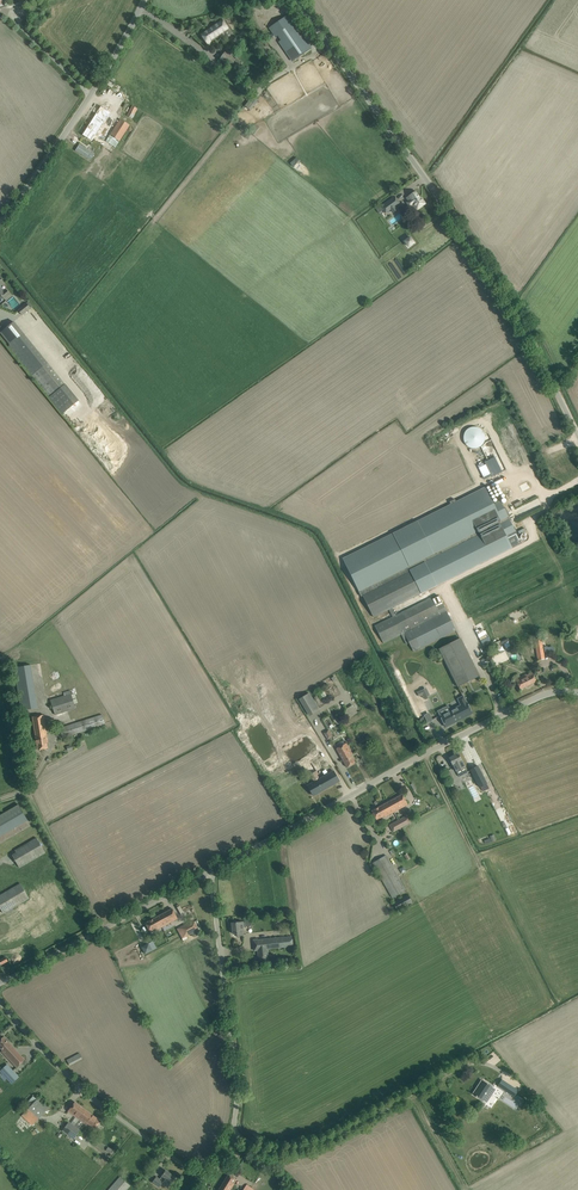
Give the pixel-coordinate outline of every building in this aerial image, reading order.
[(283,18),(271,27),(277,36),(278,36),(281,40),(280,41),(293,61),(306,52),(311,48),(301,34),(299,36),(297,33),(299,31),(288,15),(283,18)] [(222,19),(222,20),(200,34),(208,46),(211,44),(211,43),(221,36),(222,37),(225,35),(224,34),(229,30),(222,19)] [(220,58),(236,71),(242,63),(236,58),(235,59),(225,51),(220,58)] [(248,102),(245,106),(250,111),(254,105),(249,101),(248,101),(248,102)] [(134,118),(138,107),(132,105),(127,115),(134,118)] [(83,135),(88,138),(91,140),(95,134),(96,135),(110,112),(101,106),(83,135)] [(115,148),(130,125),(120,119),(106,142),(115,148)] [(252,129),(256,132),(260,127),(256,123),(252,129)] [(406,198),(407,198),(409,200),(408,201),(406,202),(409,207),(411,206),(414,210),(417,208),(417,209),(425,204),(421,198),(416,191),(406,198)] [(395,196),(381,206),(386,213),(391,209),(390,208),(391,207),(392,208),(393,207),(394,206),(395,207),(400,203),(395,196)] [(410,237),(404,242),(409,249),(415,243),(410,237)] [(2,296),(4,298),(9,294),(5,289),(2,292),(1,291),(3,289),(0,286),(4,283),(0,278),(0,298),(2,296)] [(28,302),(19,309),(23,315),(33,308),(28,302)] [(74,397),(64,385),(34,347),(14,322),(0,332),(10,345),(7,348),(15,358),(58,410),(74,397)] [(439,510),(344,559),(361,593),(362,594),(510,520),(509,517),(510,516),(506,508),(505,509),(501,501),(495,504),(486,488),(486,486),(456,501),(455,499),(450,502),(451,504),(439,510)] [(510,520),(362,594),(374,617),(389,610),(392,617),(396,615),(392,608),(434,587),(435,586),(440,584),(520,543),(522,542),(516,531),(514,527),(510,520)] [(392,617),(375,626),(383,642),(400,633),(401,634),(404,632),(404,631),(446,610),(439,596),(433,599),(432,597),(396,615),(392,617)] [(446,611),(404,632),(401,634),(406,645),(409,644),(413,652),(456,630),(446,611)] [(524,613),(516,615),(518,623),(526,621),(524,613)] [(482,622),(474,627),(481,640),(490,636),(482,622)] [(485,646),(493,643),(490,637),(482,640),(485,646)] [(479,676),(460,638),(439,649),(458,686),(479,676)] [(535,640),(537,654),(538,660),(544,659),(543,653),(541,639),(535,640)] [(478,657),(486,653),(482,644),(474,648),(478,657)] [(15,678),(18,697),(30,695),(26,673),(15,675),(15,678)] [(517,682),(517,684),(520,689),(536,681),(532,673),(523,678),(523,679),(517,682)] [(421,696),(423,695),(425,699),(431,696),(427,687),(418,692),(421,696)] [(64,696),(50,700),(54,715),(76,709),(70,690),(63,692),(64,696)] [(307,714),(318,707),(308,692),(298,698),(307,714)] [(40,696),(15,700),(17,712),(42,708),(40,696)] [(467,702),(466,703),(463,696),(458,699),(461,705),(450,711),(451,713),(441,718),(440,715),(440,716),(445,727),(455,722),(454,722),(457,721),(467,716),(467,715),(470,714),(472,713),(467,702)] [(345,710),(349,717),(358,711),(354,705),(345,710)] [(425,715),(428,723),(434,720),(430,713),(425,715)] [(33,717),(37,744),(38,750),(48,748),(47,740),(48,740),(44,715),(33,717)] [(62,738),(68,736),(105,724),(102,715),(63,727),(63,724),(59,725),(60,728),(59,728),(62,738)] [(324,733),(325,734),(326,734),(329,739),(332,737),(328,730),(324,733)] [(289,732),(276,740),(290,763),(310,751),(321,769),(327,766),(309,736),(296,743),(289,732)] [(338,744),(335,746),(336,748),(344,762),(347,767),(355,763),(351,755),(352,754),(348,746),(346,743),(344,744),(339,746),(338,744)] [(458,753),(449,758),(456,772),(457,771),(459,777),(467,773),(465,767),(458,753)] [(309,755),(300,760),(310,778),(312,777),(314,782),(308,786),(310,790),(313,796),(339,781),(336,776),(334,771),(331,773),(325,776),(320,779),(317,774),(319,773),(309,755)] [(477,766),(470,770),(479,788),(481,787),(483,791),(489,788),(477,766)] [(394,812),(408,804),(402,794),(389,802),(394,812)] [(372,811),(374,816),(376,820),(384,816),(385,817),(394,812),(389,802),(372,811)] [(32,828),(23,807),(0,817),(0,842),(32,828)] [(410,823),(406,816),(399,820),(403,827),(410,823)] [(394,832),(403,827),(399,820),(389,825),(394,832)] [(165,850),(177,844),(177,843),(176,843),(175,842),(176,842),(187,836),(186,835),(180,839),(176,833),(170,836),(166,829),(166,830),(159,834),(162,839),(163,840),(161,842),(165,850)] [(485,840),(486,844),(497,840),(495,835),(491,836),(492,838),(485,840)] [(12,855),(20,868),(45,853),(36,838),(15,850),(16,852),(12,855)] [(398,877),(386,855),(372,863),(385,884),(398,877)] [(406,890),(398,877),(385,884),(392,898),(406,890)] [(0,895),(0,908),(3,914),(29,898),(20,883),(0,895)] [(408,894),(393,903),(397,911),(412,902),(408,894)] [(146,923),(148,928),(150,931),(156,928),(157,930),(178,918),(172,909),(146,923)] [(62,917),(58,919),(61,926),(64,924),(64,926),(65,926),(66,928),(68,927),(72,925),(72,926),(74,925),(75,925),(76,924),(76,923),(78,922),(77,922),(79,921),(78,919),(75,913),(70,915),(69,916),(68,914),(62,917)] [(20,924),(16,917),(0,926),(0,935),(20,924)] [(250,932),(280,929),(279,918),(249,921),(250,932)] [(32,930),(36,938),(53,929),(49,921),(32,930)] [(187,936),(198,930),(199,930),(194,921),(189,923),(190,924),(187,926),(186,925),(182,927),(187,936)] [(232,923),(233,934),(237,933),(237,937),(244,936),(243,927),(246,926),(245,922),(232,923)] [(260,949),(258,950),(258,949),(258,950),(259,960),(268,959),(267,949),(293,946),(292,936),(259,940),(260,949)] [(148,943),(141,947),(145,954),(152,950),(148,943)] [(0,1048),(2,1050),(1,1050),(17,1067),(25,1060),(3,1037),(0,1040),(0,1048)] [(79,1053),(72,1057),(67,1060),(70,1065),(82,1058),(79,1053)] [(0,1071),(0,1072),(2,1074),(1,1075),(5,1080),(6,1080),(7,1079),(12,1084),(20,1077),(7,1064),(0,1071)] [(456,1078),(448,1082),(451,1086),(459,1082),(456,1078)] [(476,1095),(476,1096),(477,1097),(477,1096),(482,1099),(484,1095),(486,1096),(492,1087),(483,1081),(478,1090),(476,1089),(473,1093),(476,1095)] [(508,1083),(504,1090),(508,1093),(510,1089),(517,1093),(518,1090),(508,1083)] [(39,1097),(35,1101),(22,1115),(32,1125),(46,1111),(50,1107),(39,1097)] [(71,1107),(68,1111),(76,1117),(79,1119),(86,1110),(75,1102),(71,1107)] [(101,1121),(86,1110),(88,1125),(89,1124),(95,1129),(101,1121)] [(69,1122),(62,1131),(68,1135),(74,1126),(71,1123),(69,1122)] [(74,1126),(68,1135),(74,1139),(80,1130),(78,1129),(74,1126)] [(163,1181),(169,1186),(175,1177),(166,1170),(160,1179),(156,1177),(152,1182),(159,1187),(163,1181)] [(219,1189),(230,1189),(237,1179),(228,1174),(219,1189)] [(131,1186),(120,1176),(108,1189),(127,1189),(131,1186)]
